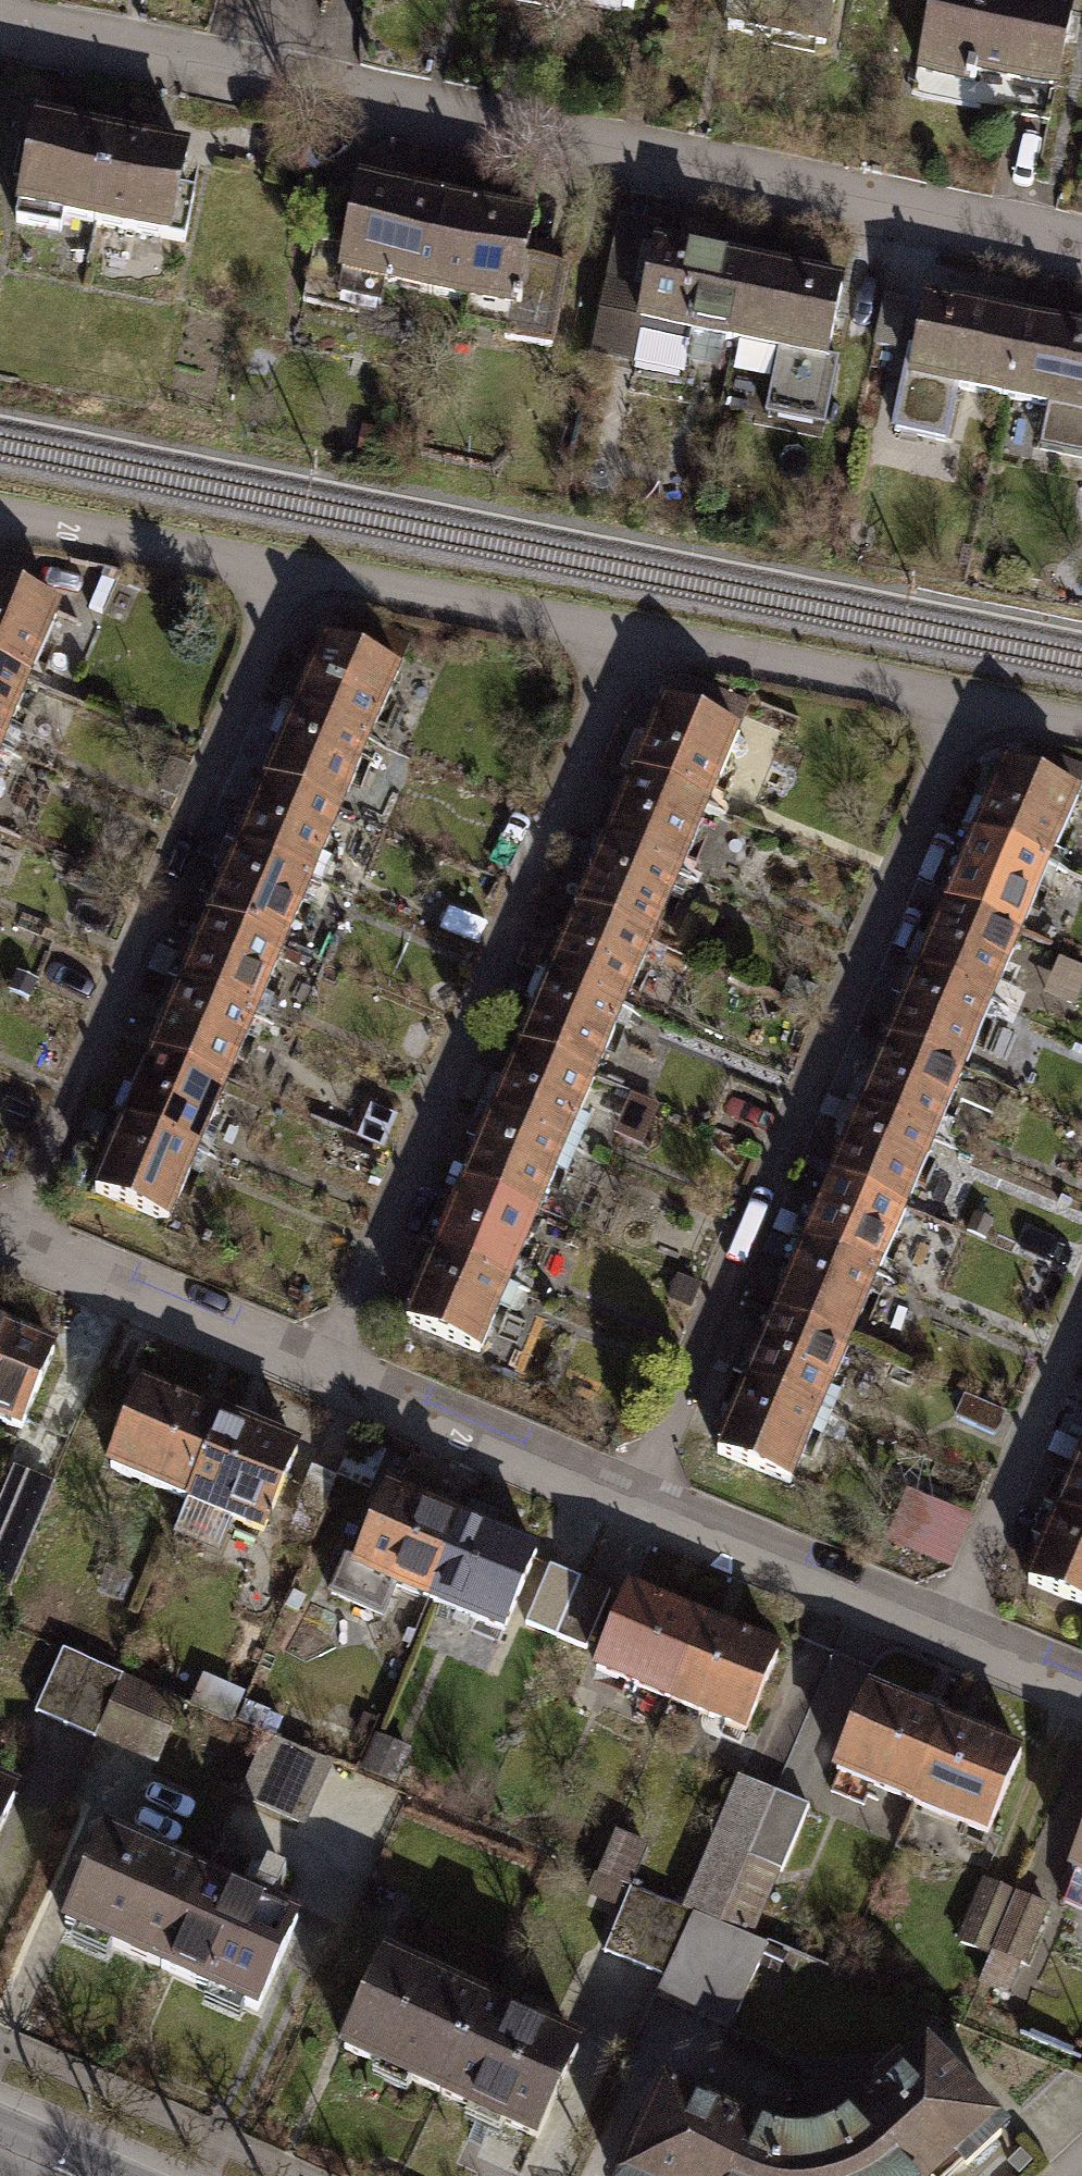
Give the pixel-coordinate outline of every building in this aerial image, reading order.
[(651,13),(653,0),(583,0),(651,13)] [(851,0),(742,0),(736,33),(841,53),(851,0)] [(1046,0),(931,0),(916,76),(1060,105),(1080,7),(1046,0)] [(55,237),(98,246),(123,124),(81,115),(78,130),(37,122),(13,239),(53,247),(55,237)] [(136,253),(181,263),(203,155),(160,147),(163,132),(123,124),(98,246),(96,258),(133,265),(136,253)] [(390,294),(433,302),(453,203),(363,185),(340,303),(386,312),(390,294)] [(476,333),(559,349),(574,274),(534,266),(543,220),(453,203),(433,302),(480,312),(476,333)] [(755,264),(659,247),(651,290),(608,282),(594,360),(693,378),(700,340),(740,347),(755,264)] [(850,281),(755,264),(740,347),(782,354),(771,420),(832,430),(843,365),(835,364),(850,281)] [(1022,321),(927,301),(910,382),(1006,402),(1022,321)] [(1022,321),(1006,402),(1058,412),(1049,452),(1081,459),(1081,333),(1022,321)] [(0,590),(0,671),(28,682),(57,614),(0,590)] [(414,675),(330,640),(301,709),(385,744),(414,675)] [(0,671),(0,751),(28,682),(0,671)] [(743,738),(666,705),(637,774),(714,806),(743,738)] [(385,744),(301,709),(272,778),(356,813),(385,744)] [(1079,793),(1006,762),(976,831),(1050,861),(1079,793)] [(714,806),(637,774),(608,842),(686,875),(714,806)] [(356,813),(272,778),(243,848),(327,883),(356,813)] [(1050,861),(976,831),(947,900),(1021,931),(1050,861)] [(686,875),(608,842),(580,911),(657,943),(677,896),(686,875)] [(327,883),(243,848),(214,917),(298,952),(319,900),(327,883)] [(1021,931),(947,900),(919,969),(992,1000),(1021,931)] [(657,943),(580,911),(551,979),(628,1012),(657,943)] [(298,952),(214,917),(185,986),(269,1021),(274,1010),(298,952)] [(992,1000),(919,969),(890,1039),(963,1069),(992,1000)] [(628,1012),(551,979),(522,1048),(600,1080),(628,1012)] [(269,1021),(185,986),(156,1056),(240,1091),(262,1039),(269,1021)] [(963,1069),(890,1039),(861,1108),(934,1138),(963,1069)] [(600,1080),(522,1048),(493,1116),(571,1149),(600,1080)] [(240,1091),(156,1056),(127,1125),(211,1160),(216,1149),(240,1091)] [(934,1138),(861,1108),(833,1177),(906,1207),(934,1138)] [(571,1149),(493,1116),(465,1185),(542,1217),(571,1149)] [(211,1160),(127,1125),(98,1194),(182,1229),(205,1175),(211,1160)] [(906,1207),(833,1177),(804,1246),(877,1276),(906,1207)] [(542,1217),(465,1185),(436,1253),(513,1285),(542,1217)] [(877,1276),(804,1246),(775,1316),(849,1346),(877,1276)] [(513,1285),(436,1253),(407,1322),(485,1354),(513,1285)] [(849,1346),(775,1316),(747,1385),(820,1415),(849,1346)] [(31,1429),(64,1351),(0,1325),(0,1416),(31,1429)] [(820,1415),(747,1385),(718,1454),(791,1484),(820,1415)] [(120,1469),(196,1501),(229,1423),(153,1391),(120,1469)] [(196,1501),(273,1533),(305,1454),(229,1423),(196,1501)] [(1058,1515),(1081,1525),(1081,1457),(1058,1515)] [(21,1472),(0,1520),(0,1546),(5,1548),(0,1558),(0,1585),(16,1591),(60,1489),(21,1472)] [(410,1586),(442,1599),(474,1521),(398,1489),(366,1567),(357,1564),(346,1589),(400,1611),(410,1586)] [(972,1517),(906,1490),(886,1541),(952,1567),(972,1517)] [(442,1599),(518,1631),(550,1552),(504,1533),(510,1518),(481,1506),(474,1521),(442,1599)] [(1058,1515),(1029,1584),(1081,1606),(1081,1525),(1058,1515)] [(623,1595),(561,1569),(536,1630),(599,1655),(623,1595)] [(603,1671),(678,1703),(711,1625),(635,1593),(603,1671)] [(678,1703),(755,1734),(787,1656),(711,1625),(678,1703)] [(74,1647),(44,1713),(104,1739),(133,1672),(74,1647)] [(133,1672),(104,1739),(163,1764),(192,1698),(133,1672)] [(844,1773),(920,1804),(953,1726),(877,1695),(844,1773)] [(920,1804),(996,1836),(1029,1758),(953,1726),(920,1804)] [(279,1732),(250,1799),(309,1824),(339,1758),(279,1732)] [(416,1753),(383,1740),(369,1773),(402,1787),(416,1753)] [(775,1792),(738,1776),(682,1908),(719,1924),(775,1792)] [(15,1799),(0,1792),(0,1835),(15,1799)] [(775,1792),(719,1924),(748,1936),(804,1803),(775,1792)] [(599,1873),(630,1886),(648,1845),(617,1832),(599,1873)] [(67,1926),(161,1968),(200,1881),(106,1839),(67,1926)] [(1072,1867),(1078,1870),(1064,1903),(1081,1910),(1081,1844),(1072,1867)] [(161,1968),(258,2012),(297,1924),(200,1881),(161,1968)] [(990,1881),(964,1941),(991,1953),(1017,1892),(990,1881)] [(682,1908),(637,1889),(611,1950),(667,1974),(658,1995),(732,2026),(741,2006),(767,1944),(748,1936),(719,1924),(682,1908)] [(1017,1892),(991,1953),(979,1982),(999,1991),(1011,1962),(1019,1965),(1045,1904),(1017,1892)] [(347,2048),(439,2092),(480,2006),(386,1963),(347,2048)] [(439,2092),(538,2138),(578,2052),(480,2006),(439,2092)] [(817,2139),(824,2175),(936,2175),(956,2157),(966,2167),(1000,2134),(928,2053),(861,2115),(850,2126),(835,2134),(817,2139)] [(817,2139),(797,2142),(776,2140),(756,2135),(665,2091),(625,2175),(824,2175),(817,2139)]
